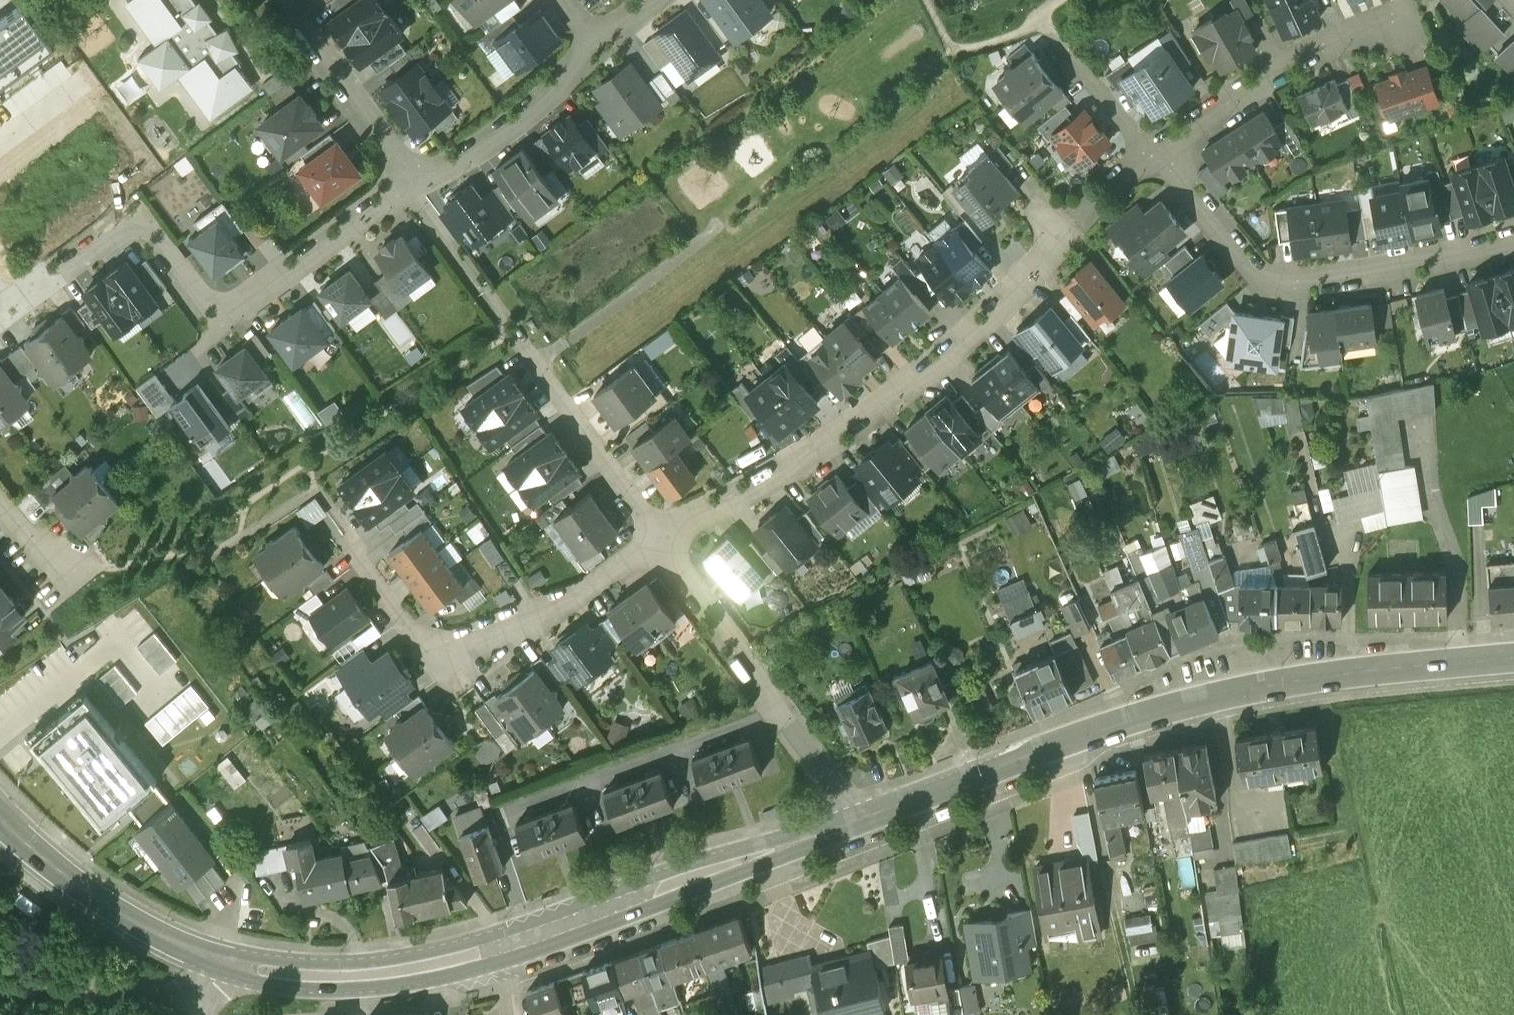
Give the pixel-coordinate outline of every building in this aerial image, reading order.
[(128,2),(159,44),(138,59),(161,89),(181,74),(212,116),(252,86),(239,67),(242,64),(234,53),(240,50),(229,27),(218,32),(210,21),(214,18),(201,0),(197,3),(195,0),(131,0),(128,2)] [(327,2),(337,16),(359,0),(330,0),(327,2)] [(337,16),(330,21),(346,42),(387,12),(379,0),(359,0),(337,16)] [(493,9),(505,0),(460,0),(467,10),(472,6),(481,17),(493,9)] [(502,21),(513,13),(522,7),(516,0),(505,0),(493,9),(502,21)] [(736,36),(745,29),(749,34),(764,23),(760,19),(769,12),(760,0),(710,0),(736,36)] [(1236,9),(1242,19),(1253,13),(1245,0),(1231,0),(1236,9)] [(1285,33),(1320,17),(1314,6),(1316,5),(1314,0),(1269,0),(1285,33)] [(1463,21),(1458,25),(1482,51),(1490,43),(1497,52),(1495,53),(1513,73),(1513,0),(1444,0),(1463,21)] [(19,6),(0,20),(0,84),(50,48),(19,6)] [(472,6),(467,10),(476,21),(481,17),(472,6)] [(539,9),(520,23),(522,26),(541,12),(539,9)] [(1212,19),(1195,29),(1211,57),(1214,55),(1222,69),(1255,50),(1248,38),(1251,36),(1242,19),(1236,9),(1214,22),(1212,19)] [(655,33),(656,34),(673,58),(689,79),(720,57),(686,10),(655,33)] [(387,12),(346,42),(361,63),(368,58),(397,37),(403,33),(387,12)] [(497,39),(501,44),(518,69),(560,38),(541,12),(522,26),(520,23),(497,39)] [(494,49),(501,44),(497,39),(520,23),(513,13),(502,21),(484,34),(494,49)] [(1191,60),(1171,30),(1159,38),(1166,48),(1167,47),(1180,67),(1191,60)] [(643,43),(660,67),(673,58),(656,34),(643,43)] [(397,37),(368,58),(378,72),(390,64),(407,52),(397,37)] [(1014,67),(1033,52),(1025,42),(1006,57),(1014,67)] [(407,52),(390,64),(397,73),(426,52),(419,43),(407,52)] [(1134,99),(1141,94),(1153,113),(1193,87),(1180,67),(1167,47),(1166,48),(1138,66),(1121,78),(1125,84),(1134,99)] [(994,82),(1009,102),(1053,67),(1046,59),(1038,59),(1033,52),(1014,67),(1013,67),(1008,67),(1007,72),(994,82)] [(1118,89),(1125,84),(1121,78),(1138,66),(1131,56),(1107,73),(1118,89)] [(396,112),(434,85),(418,63),(381,90),(389,100),(388,101),(396,112)] [(616,111),(627,126),(657,104),(643,84),(630,66),(600,88),(608,99),(600,105),(609,116),(616,111)] [(1427,66),(1376,83),(1383,102),(1380,106),(1383,113),(1387,115),(1389,119),(1440,101),(1432,79),(1427,66)] [(1063,90),(1057,82),(1058,74),(1053,67),(1009,102),(1024,121),(1038,110),(1044,110),(1044,105),(1045,105),(1063,90)] [(662,70),(652,78),(667,97),(677,90),(662,70)] [(115,86),(129,102),(146,87),(133,71),(115,86)] [(1443,75),(1432,79),(1440,101),(1451,97),(1443,75)] [(652,78),(643,84),(657,104),(667,97),(652,78)] [(1348,108),(1337,84),(1335,78),(1298,95),(1312,125),(1348,108)] [(1348,79),(1337,84),(1348,108),(1352,116),(1363,112),(1348,79)] [(289,80),(269,94),(276,104),(296,90),(289,80)] [(434,85),(396,112),(405,124),(406,124),(414,134),(432,121),(451,107),(434,85)] [(1045,105),(1052,114),(1065,103),(1071,99),(1063,90),(1045,105)] [(282,154),(302,140),(322,125),(315,116),(317,114),(309,104),(307,105),(300,96),(261,125),(267,133),(262,137),(272,150),(276,146),(282,154)] [(1048,139),(1053,135),(1053,134),(1075,116),(1065,103),(1052,114),(1038,126),(1048,139)] [(451,107),(432,121),(439,131),(458,117),(451,107)] [(1053,134),(1053,135),(1078,165),(1109,140),(1084,109),(1075,116),(1053,134)] [(616,111),(609,116),(619,131),(627,126),(616,111)] [(1274,147),(1283,141),(1274,126),(1264,111),(1233,131),(1252,161),(1262,155),(1263,157),(1276,150),(1274,147)] [(544,134),(570,169),(576,164),(578,166),(591,156),(589,154),(595,150),(596,150),(578,125),(570,115),(562,121),(561,119),(552,126),(553,128),(544,134)] [(596,150),(595,150),(599,155),(609,148),(587,118),(578,125),(596,150)] [(1305,149),(1287,118),(1274,126),(1283,141),(1293,156),(1305,149)] [(1244,166),(1252,161),(1233,131),(1203,150),(1211,162),(1223,180),(1232,174),(1233,177),(1246,169),(1244,166)] [(309,149),(301,155),(308,164),(337,143),(330,134),(309,149)] [(301,155),(309,149),(302,140),(282,154),(289,164),(301,155)] [(337,143),(308,164),(302,169),(323,198),(359,173),(337,143)] [(988,152),(1003,171),(1013,163),(998,144),(988,152)] [(523,149),(496,169),(531,217),(558,198),(543,176),(523,149)] [(972,171),(999,205),(1018,190),(1003,171),(988,152),(969,168),(972,171)] [(1494,212),(1513,206),(1513,189),(1505,162),(1503,156),(1478,164),(1494,212)] [(1513,189),(1513,160),(1505,162),(1513,189)] [(1211,162),(1197,171),(1217,197),(1229,190),(1223,180),(1211,162)] [(1456,179),(1467,213),(1469,220),(1494,212),(1478,164),(1453,172),(1456,179)] [(543,176),(558,198),(568,191),(552,169),(543,176)] [(1434,206),(1447,204),(1442,184),(1438,169),(1425,172),(1426,178),(1428,177),(1434,206)] [(972,171),(954,186),(953,187),(969,205),(984,224),(1002,209),(999,205),(972,171)] [(1434,206),(1428,177),(1426,178),(1401,183),(1402,189),(1412,236),(1441,230),(1438,214),(1436,215),(1434,206)] [(1447,204),(1451,218),(1467,213),(1456,179),(1442,184),(1447,204)] [(942,192),(959,213),(969,205),(953,187),(954,186),(952,184),(942,192)] [(467,233),(475,244),(501,225),(482,199),(472,186),(447,205),(450,209),(467,233)] [(482,199),(501,225),(514,216),(495,189),(482,199)] [(1402,189),(1374,195),(1384,242),(1412,236),(1402,189)] [(1345,200),(1317,204),(1323,251),(1351,248),(1350,239),(1346,210),(1345,200)] [(223,201),(212,209),(234,238),(244,230),(223,201)] [(1185,230),(1162,202),(1140,219),(1116,238),(1117,239),(1120,237),(1133,253),(1130,255),(1139,267),(1163,248),(1185,230)] [(1317,204),(1289,208),(1293,239),(1296,255),(1323,251),(1317,204)] [(1289,208),(1275,210),(1280,241),(1293,239),(1289,208)] [(1366,237),(1361,208),(1346,210),(1350,239),(1366,237)] [(214,276),(227,267),(229,265),(226,262),(242,250),(234,238),(212,209),(194,222),(201,231),(189,240),(214,276)] [(457,240),(467,233),(450,209),(440,217),(457,240)] [(1116,238),(1140,219),(1132,210),(1108,229),(1116,238)] [(955,227),(973,249),(982,242),(965,220),(955,227)] [(521,225),(512,231),(520,241),(528,235),(521,225)] [(936,242),(972,286),(990,271),(973,249),(955,227),(936,242)] [(385,250),(379,254),(390,270),(405,290),(429,272),(403,237),(396,242),(394,238),(382,247),(385,250)] [(925,267),(940,286),(953,301),(972,286),(936,242),(918,258),(925,267)] [(1170,257),(1165,262),(1176,277),(1197,260),(1186,245),(1170,257)] [(1163,248),(1139,267),(1147,276),(1165,262),(1170,257),(1163,248)] [(229,265),(227,267),(228,268),(246,255),(242,250),(226,262),(229,265)] [(1202,256),(1197,260),(1176,277),(1169,282),(1190,307),(1222,281),(1202,256)] [(902,276),(914,291),(924,283),(916,275),(902,257),(893,265),(902,276)] [(133,269),(154,298),(167,288),(146,260),(133,269)] [(133,269),(127,261),(106,276),(136,317),(157,302),(154,298),(133,269)] [(1065,286),(1069,292),(1086,312),(1094,321),(1107,311),(1110,314),(1125,302),(1091,261),(1076,272),(1078,275),(1065,286)] [(916,275),(924,283),(931,293),(940,286),(925,267),(916,275)] [(1495,274),(1510,323),(1513,321),(1513,268),(1495,274)] [(405,290),(390,270),(377,280),(399,309),(412,299),(405,290)] [(349,271),(321,292),(342,320),(370,299),(349,271)] [(1484,330),(1510,323),(1495,274),(1469,281),(1472,289),(1482,324),(1484,330)] [(106,276),(85,291),(91,300),(105,319),(115,333),(136,317),(106,276)] [(883,291),(911,326),(930,311),(914,291),(902,276),(883,291)] [(1416,322),(1422,326),(1425,325),(1429,342),(1456,335),(1455,332),(1446,297),(1443,288),(1417,295),(1420,309),(1418,309),(1415,315),(1416,322)] [(1458,294),(1467,328),(1482,324),(1472,289),(1457,293),(1458,294)] [(883,291),(864,307),(878,323),(892,341),(911,326),(883,291)] [(1072,313),(1077,319),(1086,312),(1069,292),(1060,299),(1072,313)] [(1446,297),(1455,332),(1467,329),(1467,328),(1458,294),(1446,297)] [(92,328),(105,319),(91,300),(78,309),(92,328)] [(1235,312),(1236,312),(1227,301),(1199,324),(1210,337),(1224,325),(1232,327),(1235,312)] [(314,302),(304,309),(325,338),(335,331),(314,302)] [(1336,309),(1341,345),(1376,340),(1371,304),(1336,309)] [(854,314),(869,331),(878,323),(864,307),(864,306),(854,314)] [(63,315),(76,333),(85,326),(71,307),(62,314),(63,315)] [(1023,330),(1038,348),(1053,367),(1080,345),(1081,344),(1062,321),(1051,307),(1023,330)] [(325,338),(304,309),(303,308),(291,316),(290,315),(281,321),(283,323),(271,331),(295,364),(327,340),(325,338)] [(1304,336),(1301,363),(1342,357),(1341,345),(1336,309),(1307,313),(1311,336),(1304,336)] [(1249,314),(1236,312),(1235,312),(1232,327),(1228,360),(1250,363),(1250,365),(1253,365),(1253,363),(1275,367),(1279,342),(1282,319),(1281,319),(1268,317),(1268,316),(1249,314)] [(845,320),(860,339),(869,332),(869,331),(854,314),(854,313),(845,320)] [(1081,344),(1080,345),(1081,346),(1091,338),(1077,319),(1072,313),(1062,321),(1081,344)] [(63,315),(55,321),(47,319),(40,325),(73,370),(88,358),(90,352),(82,341),(83,336),(77,336),(76,333),(63,315)] [(1282,315),(1281,319),(1282,319),(1279,342),(1291,344),(1295,317),(1282,315)] [(826,335),(858,374),(876,359),(860,339),(845,320),(826,335)] [(73,370),(40,325),(32,330),(31,339),(23,344),(38,364),(37,370),(42,370),(50,381),(56,382),(73,370)] [(1023,330),(1014,337),(1029,356),(1038,348),(1023,330)] [(807,351),(827,376),(842,394),(862,379),(858,374),(826,335),(807,351)] [(787,345),(776,354),(784,365),(786,363),(800,380),(809,373),(798,359),(787,345)] [(20,346),(10,353),(24,373),(34,366),(20,346)] [(246,347),(218,368),(232,387),(239,396),(252,386),(258,394),(273,383),(246,347)] [(988,362),(1022,404),(1040,389),(1026,371),(1009,350),(1002,356),(999,353),(988,362)] [(798,359),(809,373),(818,383),(827,376),(807,351),(798,359)] [(24,373),(10,353),(0,361),(15,380),(24,373)] [(988,401),(1003,418),(1022,404),(988,362),(976,371),(979,374),(972,380),(988,401)] [(786,363),(784,365),(767,378),(799,418),(818,402),(800,380),(786,363)] [(1026,371),(1040,389),(1041,390),(1050,383),(1035,363),(1026,371)] [(498,366),(467,385),(477,398),(506,377),(498,366)] [(642,406),(656,395),(635,366),(595,395),(616,424),(642,406)] [(7,418),(24,405),(24,400),(17,389),(18,384),(12,383),(0,367),(0,408),(7,418)] [(157,417),(172,406),(170,405),(176,401),(156,374),(136,388),(157,417)] [(479,426),(524,393),(510,374),(506,377),(477,398),(465,407),(479,426)] [(799,418),(767,378),(750,392),(748,394),(762,411),(780,433),(799,418)] [(176,401),(170,405),(172,406),(201,447),(218,435),(219,437),(232,427),(198,382),(185,391),(187,393),(176,401)] [(753,418),(762,411),(748,394),(750,392),(741,382),(730,391),(753,418)] [(1435,410),(1433,386),(1367,396),(1378,469),(1403,465),(1396,416),(1435,410)] [(239,396),(232,387),(223,394),(244,423),(253,416),(239,396)] [(656,395),(642,406),(649,415),(668,401),(661,391),(656,395)] [(1288,392),(1260,393),(1261,421),(1289,420),(1288,392)] [(505,437),(534,415),(538,412),(524,393),(479,426),(493,445),(505,437)] [(953,402),(975,429),(984,422),(976,411),(962,394),(953,402)] [(948,395),(927,412),(960,452),(963,449),(965,451),(971,452),(977,447),(977,442),(975,440),(980,436),(975,429),(953,402),(948,395)] [(976,411),(984,422),(993,432),(1005,421),(1003,418),(988,401),(976,411)] [(334,404),(321,412),(328,423),(341,415),(334,404)] [(912,435),(934,462),(940,469),(960,452),(927,412),(907,428),(912,435)] [(633,445),(649,467),(675,448),(691,436),(676,414),(653,430),(633,445)] [(505,437),(511,446),(541,425),(534,415),(505,437)] [(627,436),(633,445),(653,430),(646,421),(627,436)] [(511,446),(518,456),(548,435),(541,425),(511,446)] [(507,465),(521,483),(566,451),(552,432),(548,435),(518,456),(507,465)] [(912,435),(903,442),(923,466),(925,470),(934,462),(912,435)] [(900,438),(891,446),(913,474),(923,466),(903,442),(900,438)] [(871,457),(868,457),(859,464),(862,468),(884,496),(887,499),(915,477),(913,474),(891,446),(887,442),(877,449),(877,452),(871,457)] [(649,467),(670,495),(695,476),(675,448),(649,467)] [(341,484),(355,503),(401,470),(387,451),(341,484)] [(547,494),(576,473),(580,470),(566,451),(521,483),(535,503),(547,494)] [(70,478),(71,473),(63,464),(32,490),(43,504),(52,496),(51,495),(70,478)] [(1417,515),(1410,464),(1403,465),(1378,469),(1380,484),(1384,507),(1386,520),(1417,515)] [(71,473),(70,478),(51,495),(52,496),(57,502),(56,511),(62,517),(105,482),(92,466),(86,465),(76,473),(71,473)] [(853,475),(857,480),(875,503),(884,496),(862,468),(853,475)] [(370,523),(374,520),(403,498),(415,489),(401,470),(355,503),(370,523)] [(554,504),(563,498),(583,483),(576,473),(547,494),(554,504)] [(837,475),(809,498),(838,533),(866,511),(847,488),(837,475)] [(847,488),(866,511),(870,516),(879,508),(875,503),(857,480),(847,488)] [(117,497),(105,482),(62,517),(67,524),(76,525),(82,532),(100,517),(102,516),(106,516),(107,512),(117,504),(117,497)] [(1338,520),(1384,507),(1380,484),(1331,498),(1338,520)] [(1194,501),(1202,522),(1226,513),(1218,491),(1194,501)] [(1482,491),(1468,496),(1469,522),(1483,521),(1482,491)] [(602,499),(596,499),(591,492),(569,507),(554,518),(569,538),(608,509),(602,499)] [(318,495),(300,508),(312,524),(330,511),(318,495)] [(389,523),(410,508),(403,498),(374,520),(381,529),(389,523)] [(550,521),(554,518),(569,507),(563,498),(554,504),(543,512),(550,521)] [(396,533),(402,528),(425,512),(426,511),(419,502),(410,508),(389,523),(396,533)] [(772,547),(787,565),(788,567),(816,544),(815,543),(796,519),(786,507),(779,513),(777,510),(763,522),(765,524),(758,530),(772,547)] [(619,530),(613,522),(614,517),(608,509),(569,538),(579,552),(583,557),(598,545),(619,530)] [(796,519),(815,543),(824,535),(805,511),(796,519)] [(409,538),(422,529),(432,522),(425,512),(402,528),(409,538)] [(1292,527),(1307,573),(1327,567),(1313,521),(1311,521),(1309,512),(1303,514),(1306,523),(1292,527)] [(100,517),(82,532),(89,541),(108,526),(100,517)] [(258,553),(258,560),(270,576),(315,543),(309,535),(301,534),(295,527),(275,541),(270,540),(269,546),(258,553)] [(409,538),(389,553),(404,572),(436,548),(422,529),(409,538)] [(705,556),(736,591),(760,581),(765,576),(741,550),(729,536),(705,556)] [(1263,542),(1270,564),(1276,562),(1274,558),(1281,556),(1275,538),(1263,542)] [(765,576),(774,568),(762,554),(751,541),(741,550),(765,576)] [(324,566),(318,558),(320,550),(315,543),(270,576),(281,592),(287,593),(298,585),(303,586),(304,581),(324,566)] [(605,555),(598,545),(583,557),(579,552),(575,556),(585,570),(605,555)] [(762,554),(774,568),(777,573),(787,565),(772,547),(762,554)] [(404,572),(417,591),(450,567),(436,548),(404,572)] [(1223,554),(1209,559),(1219,589),(1232,585),(1223,554)] [(496,566),(509,586),(519,580),(506,559),(496,566)] [(1209,559),(1199,562),(1208,593),(1219,589),(1209,559)] [(1485,563),(1492,619),(1513,617),(1513,561),(1485,563)] [(1124,563),(1109,567),(1113,585),(1128,581),(1124,563)] [(454,593),(464,586),(450,567),(417,591),(431,610),(454,593)] [(307,584),(315,594),(317,593),(334,580),(327,570),(307,584)] [(1446,572),(1370,573),(1371,618),(1446,616),(1446,572)] [(649,582),(664,602),(674,595),(659,575),(649,582)] [(464,586),(454,593),(461,602),(480,588),(474,579),(464,586)] [(648,581),(629,595),(661,638),(669,633),(668,625),(676,619),(664,602),(649,582),(648,581)] [(1261,620),(1276,620),(1276,583),(1242,583),(1241,621),(1261,621),(1261,620)] [(1310,620),(1310,583),(1276,583),(1276,620),(1310,620)] [(1342,583),(1310,583),(1310,620),(1319,620),(1319,621),(1332,621),(1332,620),(1341,620),(1342,583)] [(1156,585),(1145,589),(1155,612),(1165,607),(1156,585)] [(14,629),(11,624),(24,613),(9,595),(7,596),(0,587),(0,640),(14,629)] [(326,606),(312,616),(332,644),(369,617),(349,589),(326,606)] [(1115,600),(1120,611),(1143,601),(1138,590),(1115,600)] [(317,593),(315,594),(295,609),(304,622),(312,616),(326,606),(317,593)] [(653,644),(661,638),(629,595),(609,609),(638,647),(646,641),(653,644)] [(1204,597),(1186,605),(1200,638),(1219,630),(1204,597)] [(1077,598),(1063,604),(1077,634),(1091,627),(1077,598)] [(1099,607),(1105,619),(1120,612),(1120,611),(1115,600),(1099,607)] [(1200,638),(1186,605),(1169,612),(1183,646),(1200,638)] [(1037,608),(1011,619),(1018,636),(1044,625),(1037,608)] [(1128,629),(1129,630),(1143,663),(1171,651),(1156,616),(1128,629)] [(603,620),(590,629),(606,651),(619,641),(603,620)] [(606,651),(590,629),(585,624),(554,646),(559,653),(575,674),(580,681),(611,658),(606,651)] [(1129,630),(1101,643),(1116,675),(1143,663),(1129,630)] [(138,645),(146,654),(162,641),(154,632),(138,645)] [(146,654),(154,663),(169,651),(162,641),(146,654)] [(1056,652),(1074,692),(1095,682),(1077,642),(1056,652)] [(363,666),(370,661),(361,649),(336,667),(348,682),(365,670),(363,666)] [(154,663),(161,673),(177,660),(169,651),(154,663)] [(370,661),(363,666),(365,670),(348,682),(370,712),(380,706),(404,688),(412,682),(405,673),(408,670),(400,659),(397,661),(390,651),(372,664),(370,661)] [(1035,712),(1075,694),(1074,692),(1056,652),(1016,669),(1035,712)] [(575,674),(559,653),(546,662),(561,684),(575,674)] [(550,689),(555,689),(562,684),(561,684),(546,662),(541,656),(531,664),(535,669),(550,689)] [(907,689),(917,714),(918,716),(920,717),(922,719),(925,720),(928,720),(931,719),(934,717),(935,715),(936,712),(936,708),(936,706),(951,700),(934,660),(895,677),(901,691),(907,689)] [(98,678),(105,687),(122,673),(115,664),(98,678)] [(562,705),(554,694),(555,689),(550,689),(535,669),(529,673),(519,672),(512,678),(545,723),(561,711),(562,705)] [(105,687),(113,696),(129,682),(122,673),(105,687)] [(530,734),(545,723),(512,678),(505,683),(504,691),(497,696),(508,712),(512,716),(511,722),(516,722),(523,732),(530,734)] [(113,696),(120,705),(137,691),(129,682),(113,696)] [(838,703),(856,742),(858,741),(861,748),(875,741),(872,734),(888,727),(870,689),(868,689),(865,683),(853,689),(855,695),(838,703)] [(199,712),(208,705),(191,684),(182,692),(199,712)] [(404,688),(380,706),(388,717),(396,711),(413,699),(404,688)] [(190,720),(199,712),(182,692),(173,699),(190,720)] [(155,782),(157,780),(86,693),(32,738),(103,824),(127,804),(155,782)] [(499,719),(508,712),(497,696),(495,694),(486,701),(499,719)] [(419,695),(413,699),(396,711),(403,721),(426,704),(419,695)] [(181,727),(190,720),(173,699),(164,706),(181,727)] [(400,753),(445,720),(440,712),(432,712),(426,704),(403,721),(398,720),(397,726),(390,731),(389,737),(400,753)] [(172,735),(181,727),(164,706),(155,714),(172,735)] [(162,742),(172,735),(155,714),(146,721),(162,742)] [(450,727),(445,720),(400,753),(412,769),(418,769),(428,762),(433,762),(435,757),(454,743),(449,736),(450,727)] [(1242,782),(1323,769),(1314,728),(1236,740),(1242,782)] [(749,736),(693,757),(706,792),(762,771),(749,736)] [(1184,788),(1187,808),(1217,803),(1206,743),(1176,749),(1184,788)] [(1164,791),(1184,788),(1176,749),(1166,751),(1165,751),(1155,753),(1155,754),(1147,755),(1155,793),(1164,791)] [(661,769),(604,790),(618,826),(675,804),(661,769)] [(1145,813),(1137,771),(1095,778),(1104,821),(1119,818),(1145,813)] [(155,782),(127,804),(143,824),(171,802),(155,782)] [(474,786),(481,807),(492,803),(485,782),(474,786)] [(1187,808),(1184,788),(1164,791),(1170,825),(1190,821),(1187,808)] [(186,821),(171,802),(143,824),(137,828),(152,847),(186,821)] [(529,858),(586,837),(573,802),(516,823),(529,858)] [(440,806),(424,818),(431,828),(447,816),(440,806)] [(1095,809),(1080,809),(1082,851),(1097,850),(1095,809)] [(456,818),(462,834),(472,831),(466,815),(456,818)] [(1119,818),(1104,821),(1112,858),(1127,854),(1119,818)] [(200,839),(186,821),(152,847),(166,866),(200,839)] [(441,846),(423,821),(413,829),(431,853),(441,846)] [(462,834),(478,877),(504,868),(488,825),(472,831),(462,834)] [(1208,826),(1190,829),(1194,851),(1212,848),(1208,826)] [(1236,864),(1236,866),(1292,857),(1287,834),(1233,843),(1236,864)] [(351,887),(345,861),(343,853),(315,859),(311,838),(287,843),(292,865),(298,864),(305,897),(351,887)] [(384,859),(390,879),(404,876),(402,868),(394,838),(372,844),(384,859)] [(215,858),(200,839),(166,866),(181,885),(183,883),(211,861),(215,858)] [(253,850),(257,872),(292,865),(287,843),(253,850)] [(368,884),(382,881),(370,855),(345,861),(351,887),(361,885),(362,891),(369,890),(368,884)] [(1079,918),(1080,927),(1081,933),(1099,930),(1087,858),(1037,867),(1046,924),(1079,918)] [(198,902),(226,880),(211,861),(183,883),(198,902)] [(1236,866),(1236,864),(1213,869),(1218,890),(1238,885),(1236,866)] [(390,879),(399,916),(425,909),(416,873),(414,865),(402,868),(404,876),(390,879)] [(470,900),(455,882),(448,884),(444,866),(416,873),(425,909),(470,900)] [(1031,909),(1020,911),(1027,945),(1037,943),(1031,909)] [(1020,911),(1009,913),(1006,916),(1006,920),(994,922),(994,921),(992,920),(968,924),(977,975),(1009,969),(1008,963),(1029,960),(1027,945),(1020,911)] [(1131,930),(1135,929),(1137,940),(1159,936),(1157,925),(1154,926),(1152,914),(1128,918),(1131,930)] [(696,930),(709,965),(711,972),(722,968),(719,961),(753,949),(741,915),(696,930)] [(1079,918),(1046,924),(1048,933),(1080,927),(1079,918)] [(892,936),(896,956),(909,954),(904,923),(891,925),(892,936)] [(663,942),(674,975),(674,977),(689,972),(690,976),(697,973),(696,969),(709,965),(696,930),(663,942)] [(896,956),(892,936),(868,943),(869,950),(871,949),(876,966),(896,961),(896,956)] [(641,949),(656,991),(661,1007),(678,1002),(670,977),(674,975),(663,942),(641,949)] [(641,949),(615,958),(626,991),(635,988),(639,997),(644,995),(656,991),(641,949)] [(849,961),(815,970),(814,970),(817,981),(826,1014),(841,1014),(852,1012),(853,1014),(884,1014),(882,1010),(887,1009),(876,966),(871,949),(869,950),(850,955),(849,961)] [(909,961),(915,995),(930,992),(934,1014),(948,1014),(952,1014),(947,988),(941,955),(930,957),(929,950),(920,952),(921,959),(909,961)] [(811,955),(760,968),(766,1000),(766,1003),(795,996),(793,987),(817,981),(814,970),(815,970),(811,955)] [(760,968),(758,958),(742,961),(750,1003),(766,1000),(760,968)] [(586,969),(594,993),(597,1001),(617,994),(622,993),(611,960),(586,969)] [(1008,963),(1009,969),(1030,965),(1029,960),(1008,963)] [(722,968),(711,972),(712,974),(720,996),(727,993),(731,1004),(736,1002),(724,967),(722,968)] [(586,969),(559,979),(568,1003),(594,993),(586,969)] [(712,974),(705,976),(712,995),(690,1003),(694,1014),(703,1014),(724,1008),(720,996),(712,974)] [(537,1014),(560,1014),(567,1013),(556,980),(528,989),(537,1014)] [(973,986),(968,984),(960,985),(965,1011),(977,1009),(973,986)] [(965,1011),(960,985),(947,988),(952,1014),(965,1012),(965,1011)] [(644,995),(651,1014),(660,1014),(664,1014),(661,1007),(656,991),(644,995)] [(622,993),(617,994),(622,1009),(627,1007),(622,993)]
